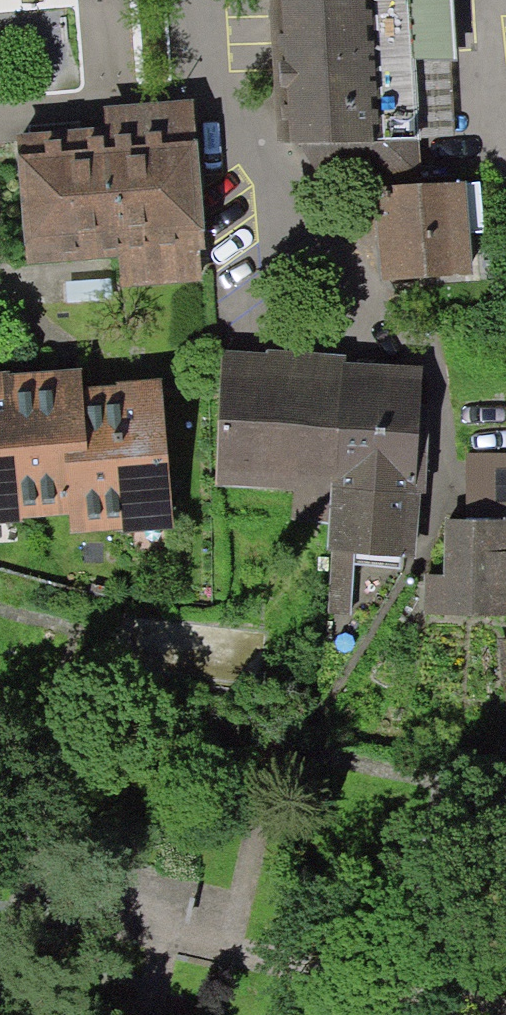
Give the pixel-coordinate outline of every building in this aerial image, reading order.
[(281,137),(452,136),(446,0),(274,0),(281,137)] [(24,255),(119,249),(121,285),(206,278),(192,102),(108,108),(110,132),(17,141),(24,255)] [(463,232),(485,231),(482,180),(382,186),(388,273),(466,268),(463,232)] [(304,519),(331,520),(333,486),(338,364),(222,359),(217,481),(294,484),(293,505),(292,519),(304,519)] [(338,364),(333,486),(418,489),(423,368),(338,364)] [(75,395),(74,376),(0,381),(0,516),(12,515),(11,508),(68,504),(69,523),(130,519),(130,523),(167,520),(158,390),(75,395)] [(505,520),(505,453),(465,454),(464,519),(505,520)] [(416,535),(418,489),(333,486),(331,520),(331,531),(328,610),(349,611),(352,551),(415,554),(416,535)] [(444,519),(443,577),(423,576),(422,614),(505,616),(505,520),(464,519),(444,519)] [(505,694),(505,638),(479,641),(486,697),(505,694)]
